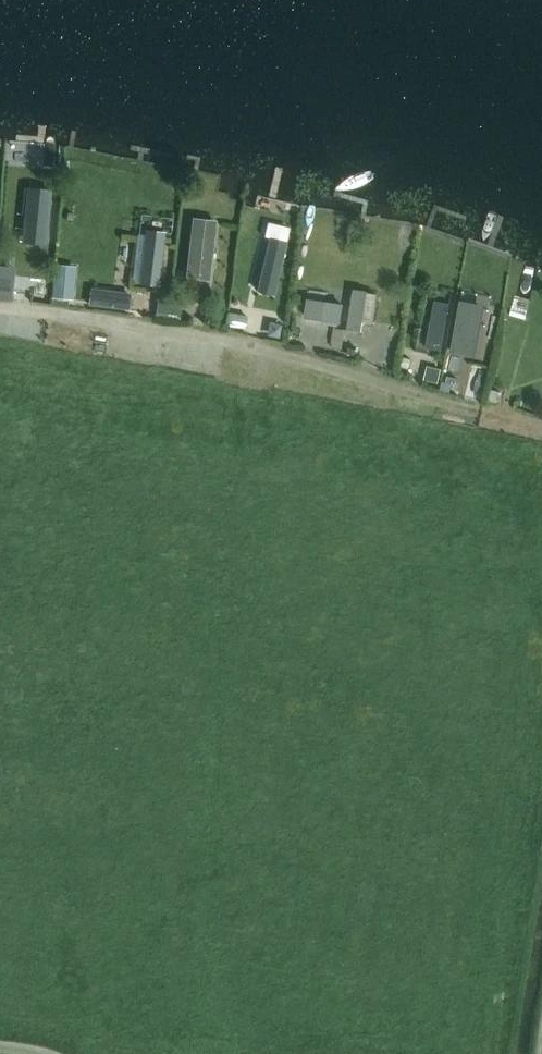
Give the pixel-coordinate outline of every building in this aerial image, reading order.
[(50,191),(33,189),(28,243),(45,244),(50,191)] [(209,280),(211,258),(206,258),(209,232),(192,230),(187,277),(209,280)] [(140,283),(158,285),(164,233),(147,231),(140,283)] [(287,241),(270,237),(258,291),(275,295),(287,241)] [(73,301),(76,267),(55,265),(52,299),(73,301)] [(353,291),(348,330),(362,332),(368,293),(353,291)] [(168,314),(169,301),(158,299),(156,312),(168,314)] [(308,300),(306,317),(340,322),(342,306),(308,300)] [(182,302),(169,301),(168,314),(180,316),(182,302)] [(435,303),(426,348),(440,351),(449,306),(435,303)] [(474,356),(483,309),(460,305),(451,351),(474,356)] [(248,317),(228,313),(226,326),(246,330),(248,317)] [(268,314),(266,334),(276,335),(279,315),(268,314)] [(425,380),(437,382),(440,371),(428,368),(425,380)] [(448,377),(445,388),(454,390),(457,379),(448,377)]
